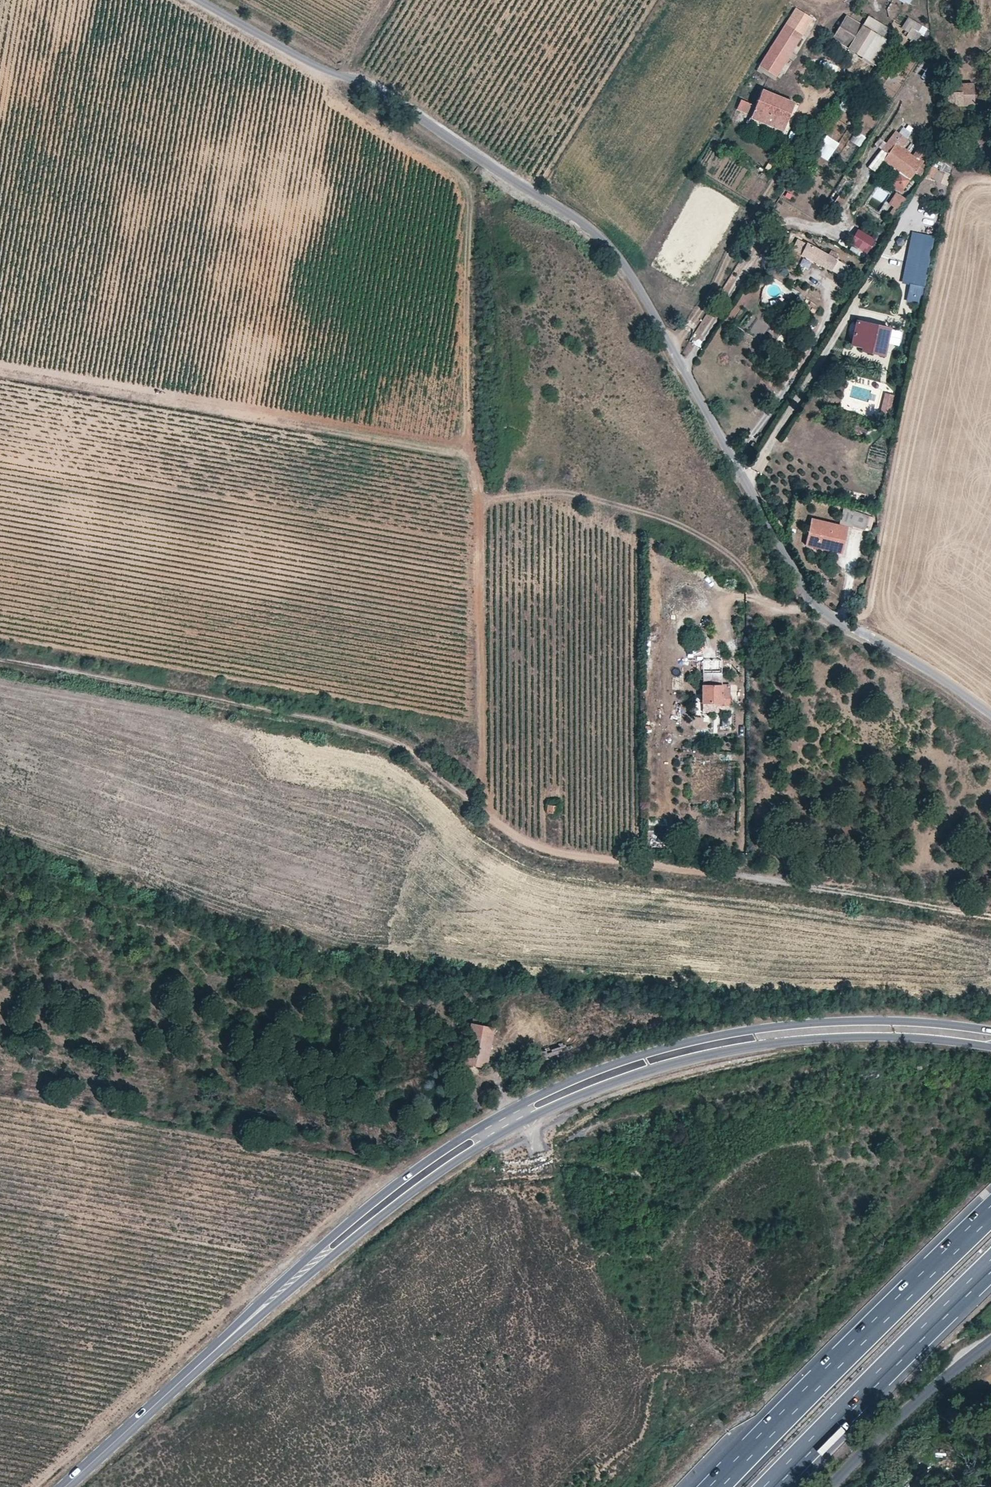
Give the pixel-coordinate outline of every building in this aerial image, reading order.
[(796,8),(759,65),(776,76),(812,18),(796,8)] [(900,31),(920,39),(927,24),(906,15),(900,31)] [(862,57),(876,34),(850,19),(836,41),(862,57)] [(973,83),(946,85),(947,114),(959,113),(959,106),(974,105),(973,83)] [(762,89),(751,117),(782,131),(794,102),(762,89)] [(740,97),(736,107),(747,112),(751,101),(740,97)] [(860,145),(866,134),(857,129),(851,140),(860,145)] [(889,152),(883,160),(910,179),(922,162),(901,148),(907,140),(895,131),(883,148),(889,152)] [(827,159),(839,141),(825,132),(814,150),(827,159)] [(847,144),(839,156),(846,160),(854,148),(847,144)] [(919,158),(926,153),(921,146),(913,151),(919,158)] [(930,167),(928,178),(948,182),(950,170),(930,167)] [(898,194),(892,205),(898,209),(905,199),(898,194)] [(928,213),(926,226),(935,228),(938,215),(928,213)] [(902,281),(910,282),(907,297),(922,300),(933,233),(911,229),(902,281)] [(858,231),(849,241),(862,252),(871,242),(858,231)] [(808,244),(801,255),(847,279),(852,268),(837,258),(808,244)] [(792,272),(801,255),(792,248),(782,267),(792,272)] [(802,258),(799,265),(808,268),(811,261),(802,258)] [(857,318),(851,342),(862,344),(861,348),(885,353),(892,326),(857,318)] [(888,416),(894,393),(885,391),(879,414),(888,416)] [(758,471),(771,462),(764,451),(751,460),(758,471)] [(838,526),(812,519),(806,545),(840,554),(848,528),(852,529),(853,527),(864,531),(869,517),(845,508),(838,526)] [(702,679),(721,679),(721,658),(702,658),(702,679)] [(693,701),(692,730),(708,731),(708,715),(702,715),(703,702),(723,703),(723,685),(701,684),(700,701),(693,701)] [(548,804),(547,811),(558,813),(559,806),(548,804)] [(495,1028),(471,1023),(463,1062),(487,1067),(495,1028)]
